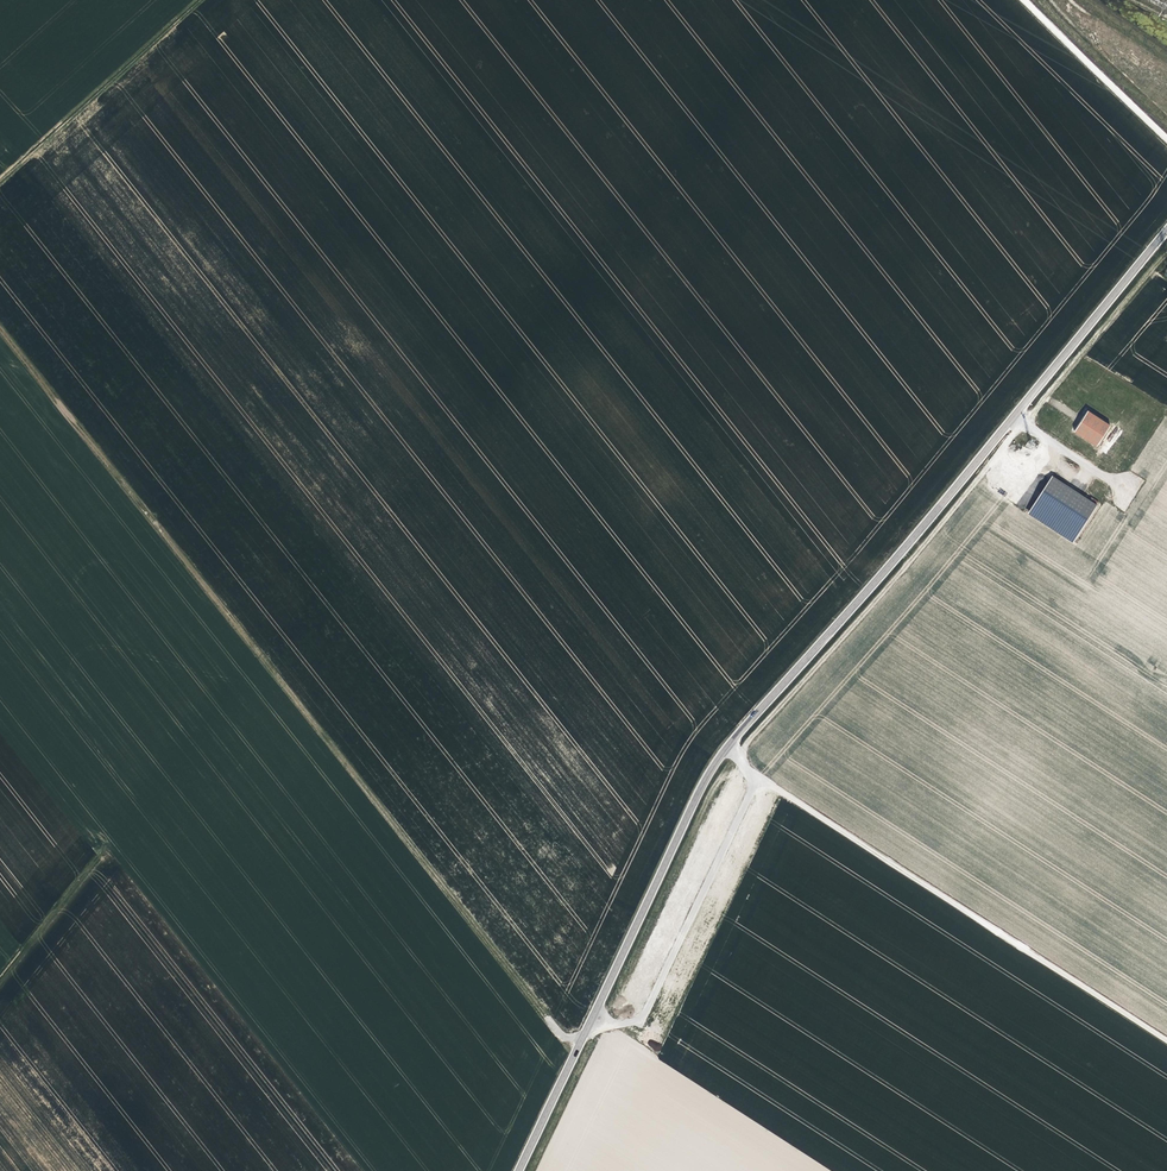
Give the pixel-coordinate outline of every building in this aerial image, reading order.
[(1110,425),(1087,410),(1074,431),(1096,446),(1110,425)] [(1096,507),(1051,477),(1032,507),(1077,537),(1096,507)]
